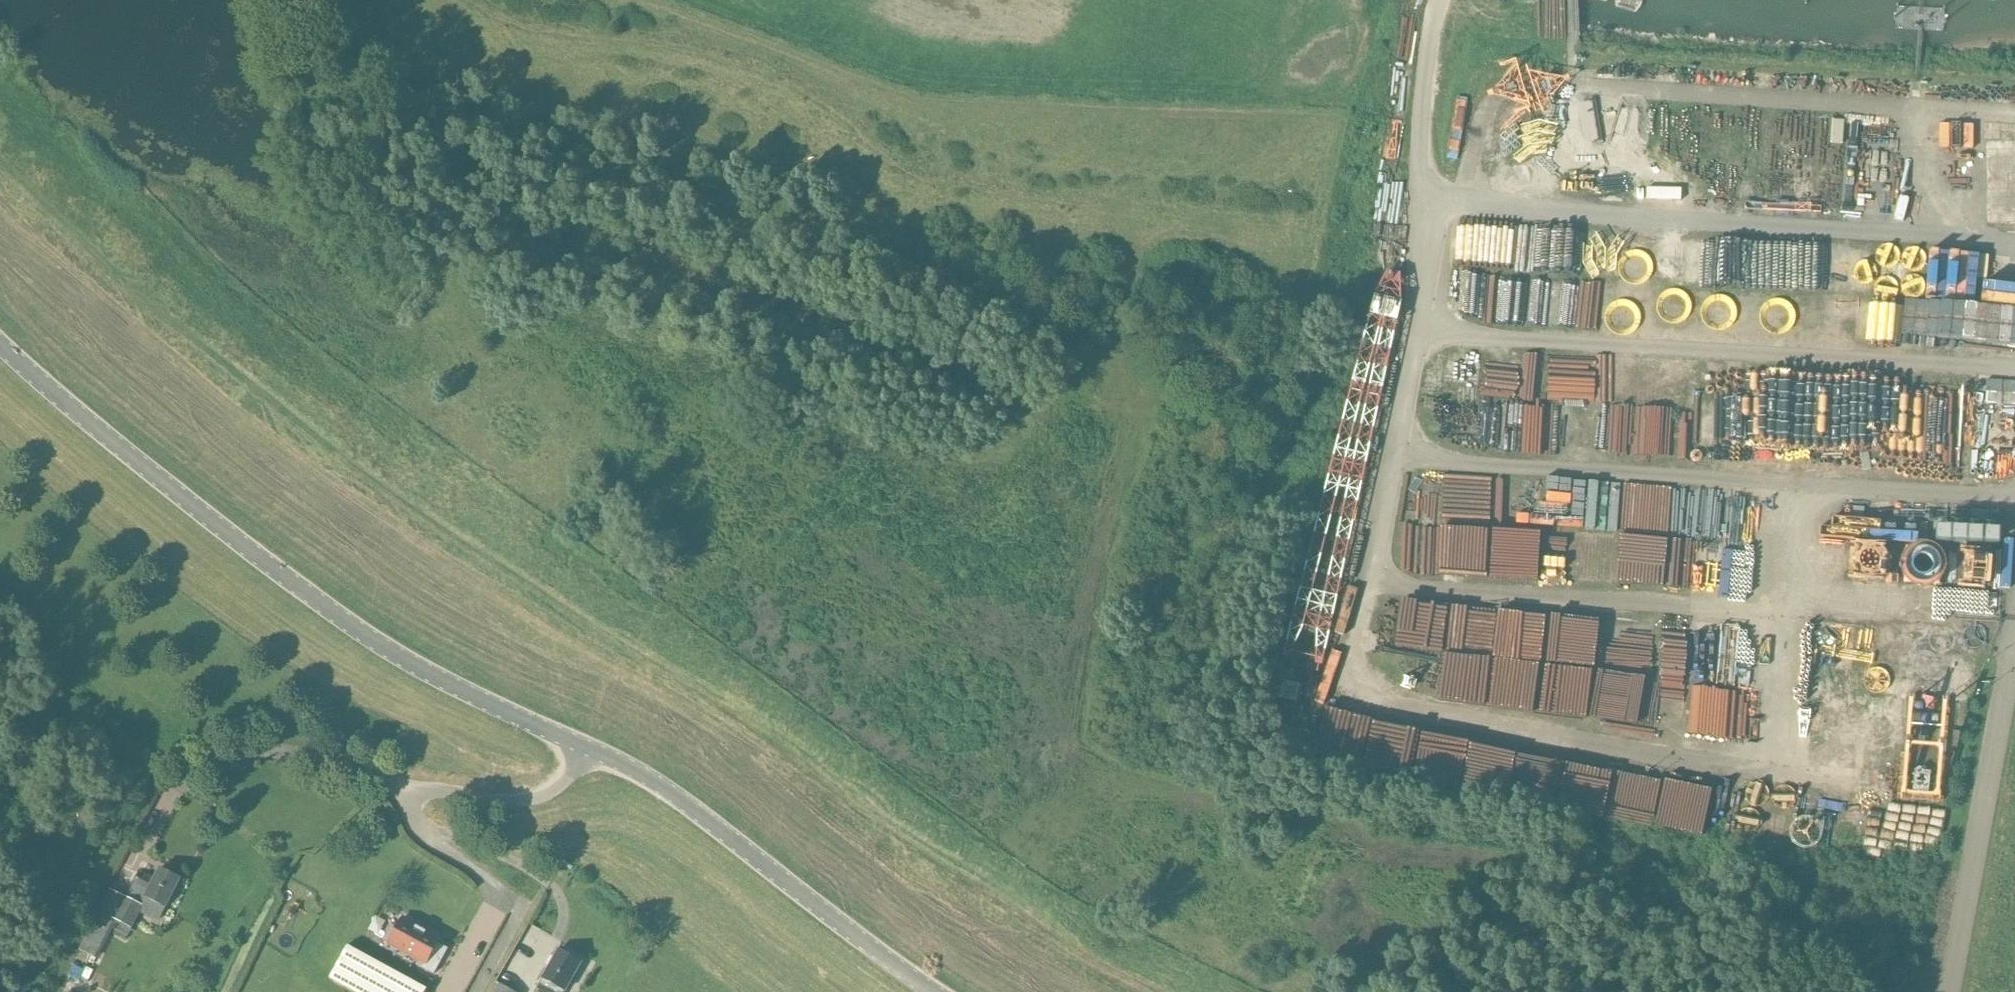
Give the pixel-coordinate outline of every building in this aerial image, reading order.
[(2014,222),(2014,138),(1989,139),(1990,222),(2014,222)] [(1874,208),(1876,156),(1850,155),(1848,207),(1874,208)] [(1889,189),(1888,214),(1948,216),(1949,181),(1920,180),(1919,190),(1889,189)] [(1388,369),(1406,271),(1380,267),(1363,365),(1388,369)] [(2004,276),(2004,267),(1955,267),(1955,275),(2004,276)] [(1928,300),(1927,334),(1975,336),(1976,302),(1928,300)] [(1302,554),(1286,668),(1334,675),(1337,655),(1347,656),(1354,605),(1340,603),(1355,503),(1350,502),(1351,491),(1330,488),(1326,519),(1316,518),(1311,556),(1302,554)] [(1725,532),(1752,532),(1751,508),(1724,509),(1725,532)] [(1492,528),(1491,576),(1539,578),(1541,529),(1492,528)] [(1552,550),(1568,551),(1567,579),(1619,581),(1619,558),(1605,558),(1605,541),(1616,542),(1616,533),(1569,532),(1568,536),(1553,535),(1552,550)] [(1854,539),(1849,572),(1881,577),(1886,544),(1854,539)] [(1937,679),(1966,688),(1984,629),(1984,639),(1992,612),(1992,586),(2012,586),(2013,540),(1997,539),(1997,551),(1960,551),(1951,580),(1942,580),(1943,577),(1943,553),(1918,545),(1912,545),(1912,573),(1907,573),(1906,601),(1903,611),(1907,612),(1902,628),(1918,633),(1918,638),(1929,641),(1926,650),(1910,650),(1910,672),(1932,679),(1937,679)] [(1595,667),(1600,620),(1552,615),(1544,683),(1593,689),(1590,716),(1640,721),(1645,673),(1595,667)] [(1298,701),(1301,682),(1282,679),(1279,698),(1298,701)] [(1565,701),(1565,712),(1588,714),(1589,703),(1565,701)] [(1930,790),(1939,791),(1946,722),(1913,718),(1909,751),(1928,753),(1926,766),(1932,767),(1930,790)] [(1704,834),(1713,786),(1374,724),(1366,766),(1511,792),(1512,789),(1536,793),(1534,803),(1704,834)] [(167,908),(181,879),(160,868),(154,879),(141,872),(133,890),(139,893),(135,899),(112,889),(88,937),(90,938),(84,950),(82,949),(82,951),(81,950),(77,959),(85,962),(103,928),(108,930),(113,920),(121,923),(115,934),(125,939),(143,905),(141,904),(145,897),(167,908)] [(422,968),(434,974),(448,949),(437,943),(440,938),(403,918),(389,943),(425,963),(422,968)] [(330,979),(355,991),(425,991),(427,989),(348,946),(330,979)] [(535,991),(536,991),(564,991),(565,990),(566,991),(581,963),(559,950),(543,978),(535,991)] [(499,983),(494,991),(515,991),(499,983)]
